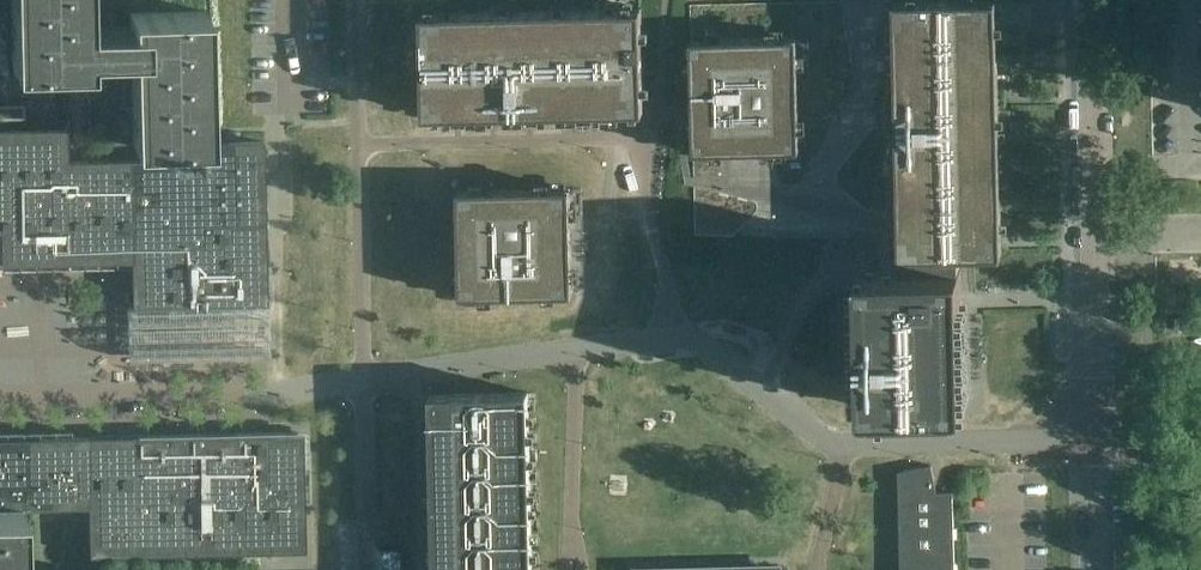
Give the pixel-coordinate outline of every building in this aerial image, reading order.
[(13,67),(89,65),(89,60),(110,60),(131,59),(133,145),(196,143),(209,143),(206,11),(200,11),(129,13),(130,28),(129,28),(129,29),(88,30),(88,0),(11,0),(13,67)] [(998,70),(996,0),(905,0),(894,0),(899,218),(899,256),(901,256),(901,269),(867,269),(859,269),(859,284),(861,378),(862,410),(964,407),(961,255),(1002,254),(998,70)] [(422,13),(424,116),(644,111),(642,8),(422,13)] [(796,38),(691,41),(693,152),(765,151),(765,152),(799,151),(796,38)] [(264,207),(263,195),(263,163),(262,149),(262,142),(223,143),(209,143),(196,143),(197,160),(67,162),(66,149),(66,130),(52,130),(2,132),(0,132),(0,231),(1,231),(2,264),(4,264),(18,263),(20,263),(34,263),(36,263),(51,263),(52,263),(67,262),(68,262),(83,262),(85,262),(99,262),(101,261),(115,261),(117,261),(132,261),(133,261),(133,268),(134,307),(127,307),(128,325),(136,325),(136,359),(269,357),(268,304),(266,304),(265,289),(265,272),(265,256),(264,207)] [(460,297),(572,295),(570,189),(457,192),(460,297)] [(430,394),(435,569),(532,569),(529,392),(430,394)] [(0,441),(0,508),(21,508),(89,506),(90,555),(304,550),(301,434),(0,441)] [(900,569),(954,569),(953,492),(946,492),(937,492),(931,465),(898,472),(898,486),(899,486),(900,569)] [(21,508),(0,508),(0,569),(23,569),(21,508)]
